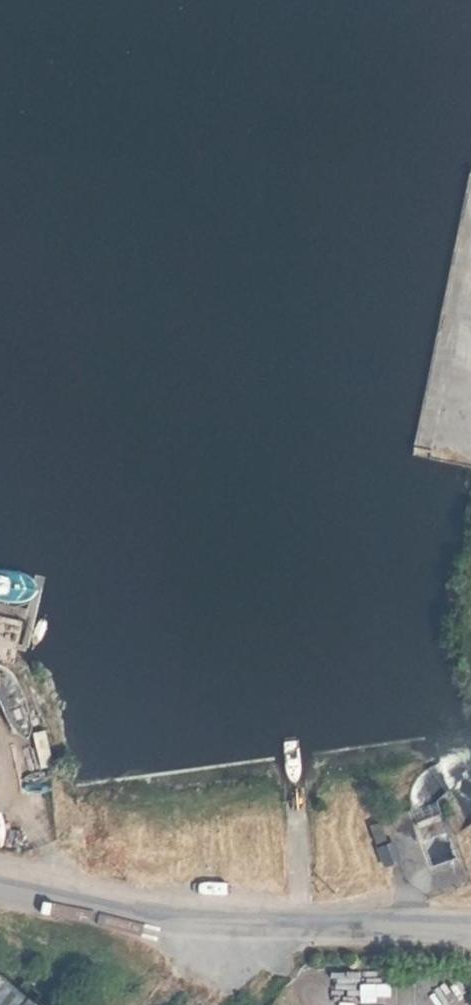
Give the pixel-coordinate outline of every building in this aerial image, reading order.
[(388,820),(379,824),(384,840),(394,837),(388,820)] [(396,845),(381,849),(386,868),(402,862),(396,845)] [(34,1002),(18,990),(0,975),(0,1004),(37,1004),(34,1002)] [(28,978),(18,990),(34,1002),(44,990),(28,978)]
